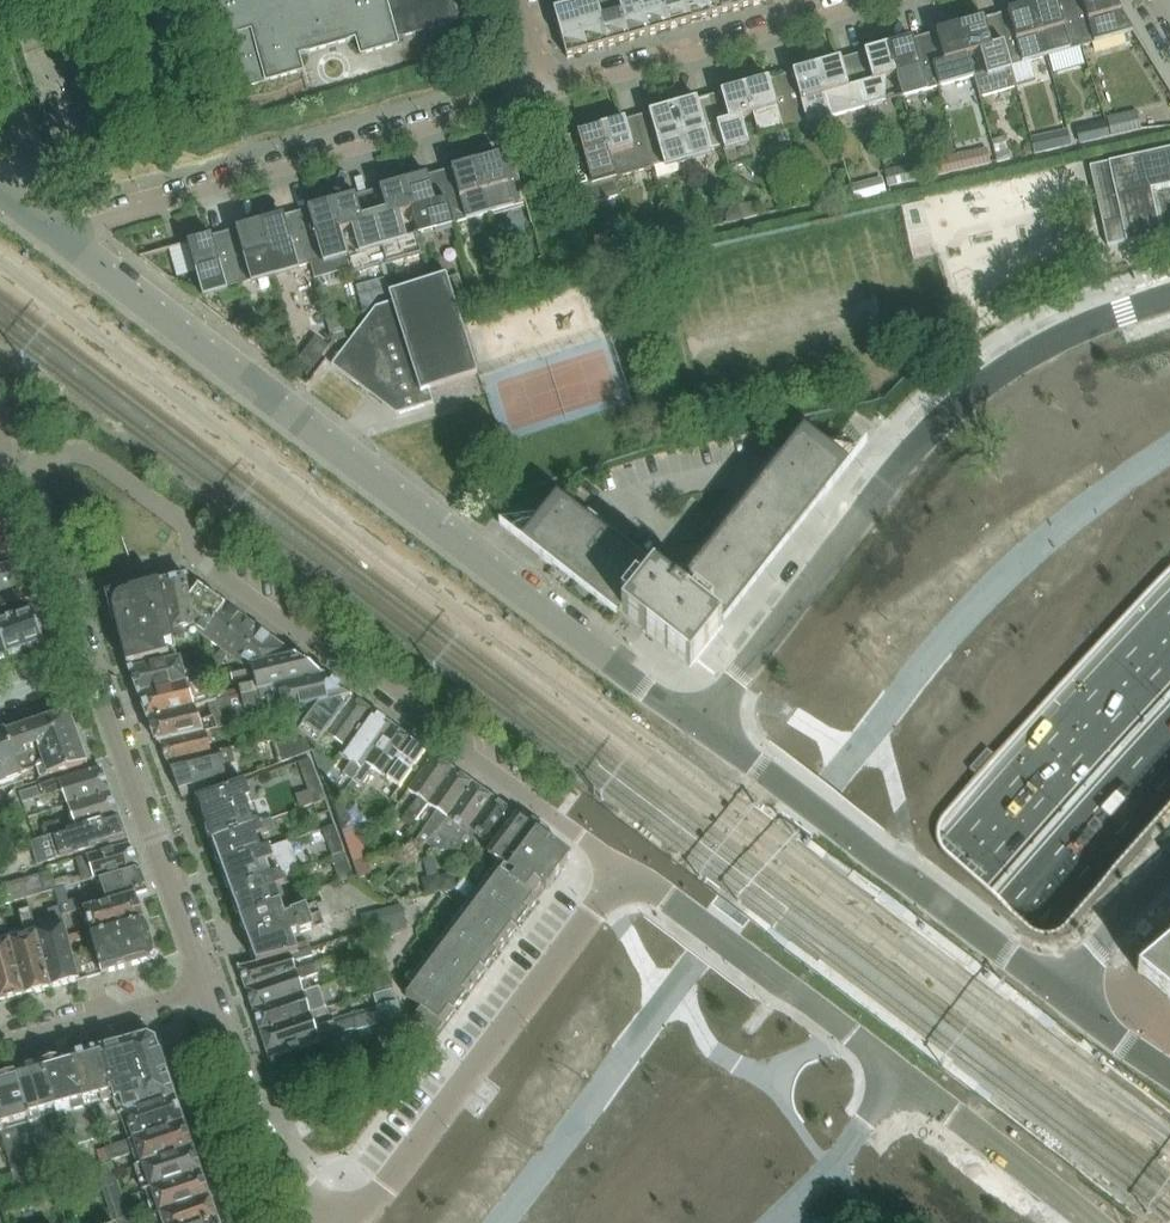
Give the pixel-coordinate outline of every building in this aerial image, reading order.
[(231,67),(234,66),(240,90),(304,72),(297,49),(354,35),(360,57),(399,46),(397,39),(402,37),(403,38),(448,27),(448,25),(458,22),(452,0),(212,0),(231,67)] [(574,55),(588,51),(575,5),(573,0),(559,0),(550,3),(566,58),(574,55)] [(588,51),(608,46),(595,0),(593,0),(575,5),(588,51)] [(608,46),(629,40),(618,0),(595,0),(608,46)] [(650,34),(640,0),(618,0),(629,40),(650,34)] [(650,34),(670,28),(662,0),(640,0),(650,34)] [(691,22),(684,0),(662,0),(670,28),(691,22)] [(691,22),(712,16),(707,0),(684,0),(691,22)] [(732,11),(730,0),(707,0),(712,16),(732,11)] [(732,11),(753,5),(752,0),(730,0),(732,11)] [(1085,46),(1072,0),(1052,0),(1035,5),(1049,56),(1085,46)] [(1133,32),(1113,0),(1072,0),(1085,46),(1133,32)] [(1013,66),(1049,56),(1035,5),(998,15),(1013,66)] [(962,25),(983,97),(1016,88),(1011,67),(1013,66),(998,15),(962,25)] [(926,35),(941,87),(973,77),(979,98),(983,97),(962,25),(926,35)] [(890,46),(904,97),(941,87),(926,35),(890,46)] [(868,107),(904,97),(890,46),(854,56),(868,107)] [(832,117),(868,107),(854,56),(818,66),(832,117)] [(796,127),(832,117),(818,66),(782,76),(796,127)] [(760,137),(796,127),(782,76),(745,86),(760,137)] [(759,138),(760,137),(745,86),(709,97),(730,169),(765,159),(759,138)] [(673,107),(688,158),(722,148),(728,169),(730,169),(709,97),(673,107)] [(637,117),(651,168),(688,158),(673,107),(637,117)] [(1142,131),(1137,112),(1107,119),(1111,138),(1142,131)] [(651,168),(637,117),(601,127),(615,178),(651,168)] [(1109,139),(1106,122),(1075,128),(1079,145),(1109,139)] [(622,198),(615,178),(601,127),(564,138),(584,209),(622,198)] [(1064,149),(1060,132),(1030,139),(1034,155),(1064,149)] [(1010,156),(1005,138),(992,142),(997,159),(1010,156)] [(991,165),(987,149),(957,155),(961,172),(991,165)] [(1089,168),(1107,248),(1126,243),(1169,234),(1169,149),(1108,163),(1089,168)] [(512,152),(475,163),(489,214),(526,203),(512,152)] [(961,172),(957,155),(928,162),(931,178),(961,172)] [(489,214),(475,163),(439,173),(453,224),(489,214)] [(911,183),(908,167),(885,172),(888,188),(911,183)] [(453,224),(439,173),(403,183),(424,255),(418,234),(453,224)] [(886,196),(882,178),(851,186),(855,203),(886,196)] [(367,193),(388,266),(424,255),(403,183),(367,193)] [(855,206),(850,188),(838,191),(842,209),(855,206)] [(367,193),(332,203),(352,276),(388,266),(367,193)] [(778,200),(781,212),(790,210),(787,197),(778,200)] [(351,276),(352,276),(332,203),(296,213),(310,265),(345,255),(351,276)] [(755,204),(739,207),(742,221),(758,217),(755,204)] [(275,275),(310,265),(296,213),(260,223),(275,275)] [(687,232),(682,215),(665,220),(670,236),(687,232)] [(654,241),(670,236),(665,220),(649,224),(654,241)] [(224,233),(239,285),(275,275),(260,223),(224,233)] [(239,285),(224,233),(188,243),(202,295),(239,285)] [(610,250),(606,235),(593,238),(597,254),(610,250)] [(529,280),(525,268),(510,273),(513,285),(529,280)] [(498,289),(513,285),(510,273),(494,278),(498,289)] [(429,390),(477,374),(445,276),(388,294),(391,303),(374,308),(331,365),(396,415),(433,403),(429,390)] [(470,307),(465,293),(454,296),(458,311),(470,307)] [(344,333),(340,317),(327,321),(331,337),(344,333)] [(330,348),(315,337),(298,360),(307,378),(330,348)] [(804,428),(677,590),(557,495),(525,535),(547,552),(542,558),(553,567),(556,563),(643,631),(690,669),(723,626),(840,478),(834,473),(844,460),(804,428)] [(1,556),(2,561),(8,560),(7,554),(10,553),(0,528),(0,556),(1,556)] [(30,584),(21,559),(13,561),(0,566),(0,593),(30,584)] [(159,583),(168,616),(176,642),(187,640),(183,626),(194,623),(196,632),(191,597),(190,598),(185,577),(159,583)] [(141,622),(168,616),(159,583),(158,583),(146,589),(134,593),(133,587),(104,595),(112,625),(115,624),(127,667),(173,655),(165,630),(135,638),(134,631),(143,629),(141,622)] [(196,632),(202,637),(227,607),(199,586),(191,597),(196,632)] [(32,615),(40,612),(32,590),(0,599),(0,624),(32,615)] [(209,642),(220,650),(244,619),(227,607),(202,637),(204,657),(210,657),(209,642)] [(11,657),(38,648),(41,640),(32,615),(0,624),(0,626),(11,657)] [(228,656),(235,662),(262,632),(244,619),(220,650),(211,663),(219,668),(228,656)] [(11,657),(0,626),(0,661),(11,657)] [(244,668),(248,667),(295,656),(262,632),(235,662),(244,668)] [(248,667),(254,693),(323,676),(295,656),(248,667)] [(181,659),(131,671),(139,694),(207,677),(209,677),(204,662),(184,667),(181,659)] [(248,678),(246,669),(229,672),(230,682),(248,678)] [(267,718),(296,711),(352,697),(323,676),(254,693),(236,697),(217,702),(219,713),(264,702),(267,718)] [(207,677),(139,694),(148,718),(215,701),(207,677)] [(235,691),(225,694),(220,690),(219,687),(214,688),(217,702),(236,697),(235,691)] [(338,756),(339,757),(372,712),(351,698),(352,697),(296,711),(325,733),(324,734),(343,749),(338,756)] [(200,733),(204,732),(204,734),(224,727),(215,701),(148,718),(157,743),(161,742),(201,734),(200,733)] [(391,726),(372,712),(339,757),(351,765),(344,774),(351,780),(391,726)] [(63,715),(27,728),(44,777),(87,764),(71,719),(63,715)] [(312,753),(268,723),(278,762),(312,753)] [(410,739),(391,726),(351,780),(361,787),(373,770),(382,778),(383,777),(386,779),(385,780),(398,789),(425,752),(412,743),(411,744),(408,742),(410,739)] [(4,736),(18,774),(36,767),(40,778),(44,777),(27,728),(4,736)] [(207,756),(217,753),(215,746),(206,748),(201,734),(161,742),(169,765),(207,757),(207,756)] [(21,781),(18,774),(4,736),(0,738),(0,788),(21,781)] [(331,748),(315,737),(309,745),(325,757),(331,748)] [(230,762),(227,751),(217,753),(220,764),(230,762)] [(182,800),(185,798),(224,784),(217,753),(207,756),(207,757),(169,765),(182,800)] [(334,768),(313,754),(324,782),(334,768)] [(401,818),(411,825),(451,769),(432,755),(406,791),(416,798),(401,818)] [(310,759),(298,763),(312,805),(325,800),(310,759)] [(64,790),(69,805),(110,792),(101,768),(40,787),(43,797),(64,790)] [(433,837),(471,783),(451,769),(411,825),(412,826),(427,805),(438,813),(415,847),(419,850),(433,837)] [(245,783),(197,800),(212,842),(255,825),(246,801),(251,799),(245,783)] [(491,797),(471,783),(433,837),(419,850),(420,850),(438,835),(449,843),(442,853),(454,850),(491,797)] [(21,793),(24,803),(43,797),(40,787),(21,793)] [(69,805),(77,829),(119,817),(110,792),(69,805)] [(510,811),(491,797),(454,850),(468,847),(476,835),(487,842),(510,811)] [(341,804),(333,807),(342,832),(352,821),(341,804)] [(119,817),(77,829),(52,836),(60,859),(127,838),(119,817)] [(212,842),(221,867),(253,855),(248,841),(274,831),(270,820),(255,825),(212,842)] [(444,1026),(493,961),(570,858),(521,820),(492,858),(503,867),(406,997),(421,1008),(412,1019),(435,1036),(443,1025),(444,1026)] [(20,826),(0,832),(0,845),(24,838),(20,826)] [(324,831),(333,857),(344,854),(335,827),(324,831)] [(356,828),(343,833),(353,863),(367,859),(356,828)] [(286,843),(253,855),(221,867),(230,893),(263,880),(281,873),(296,868),(286,843)] [(84,884),(100,879),(138,867),(129,844),(77,860),(84,884)] [(352,878),(344,854),(333,857),(331,858),(339,882),(352,878)] [(366,860),(354,865),(359,880),(372,875),(366,860)] [(108,905),(135,896),(147,892),(138,867),(100,879),(106,899),(98,901),(97,895),(69,903),(64,889),(56,892),(64,918),(82,913),(108,905)] [(230,893),(239,918),(272,906),(267,892),(285,886),(281,873),(263,880),(230,893)] [(52,882),(49,874),(0,888),(0,907),(54,891),(52,882)] [(438,876),(422,880),(425,895),(441,891),(438,876)] [(439,878),(442,891),(456,888),(454,880),(447,876),(439,878)] [(69,877),(52,882),(54,891),(80,884),(78,878),(72,879),(69,877)] [(82,913),(90,938),(120,929),(144,923),(135,896),(108,905),(82,913)] [(280,903),(272,906),(239,918),(256,964),(299,953),(292,935),(297,933),(298,935),(315,929),(307,907),(290,913),(291,915),(285,917),(280,903)] [(53,929),(35,935),(49,991),(78,983),(70,956),(55,907),(45,910),(48,920),(53,929)] [(402,907),(362,917),(368,938),(408,928),(402,907)] [(22,999),(49,991),(35,935),(29,915),(19,917),(22,929),(27,937),(8,942),(22,999)] [(22,999),(8,942),(2,923),(0,923),(0,1005),(22,999)] [(155,952),(144,923),(120,929),(134,967),(151,961),(155,952)] [(101,977),(134,967),(120,929),(90,938),(93,950),(70,956),(78,983),(101,977)] [(80,934),(68,937),(70,944),(82,941),(80,934)] [(358,934),(346,938),(352,954),(364,950),(358,934)] [(239,967),(246,987),(295,971),(292,962),(330,949),(328,943),(299,953),(256,964),(239,967)] [(1137,973),(1169,1000),(1169,945),(1137,973)] [(296,972),(295,971),(246,987),(253,1009),(303,992),(299,981),(317,975),(314,966),(296,972)] [(365,973),(371,993),(387,988),(382,969),(365,973)] [(303,992),(253,1009),(261,1031),(290,1021),(319,1012),(324,1010),(326,1009),(319,987),(303,992)] [(391,992),(373,996),(376,1007),(394,1002),(391,992)] [(317,1036),(268,1053),(275,1075),(340,1057),(337,1046),(333,1035),(351,1030),(357,1031),(401,1018),(396,1003),(333,1020),(333,1022),(336,1030),(317,1036)] [(290,1021),(261,1031),(268,1053),(317,1036),(336,1030),(333,1022),(314,1028),(311,1020),(326,1015),(324,1010),(319,1012),(290,1021)] [(133,1083),(163,1073),(151,1041),(145,1038),(121,1045),(133,1083)] [(121,1045),(99,1051),(108,1085),(116,1116),(116,1117),(122,1115),(140,1108),(121,1045)] [(116,1116),(108,1085),(99,1051),(69,1060),(83,1103),(96,1100),(104,1127),(119,1123),(116,1117),(116,1116)] [(69,1060),(43,1067),(56,1111),(69,1107),(80,1144),(87,1170),(101,1166),(94,1140),(83,1103),(69,1060)] [(43,1067),(15,1075),(28,1119),(39,1155),(52,1151),(42,1115),(56,1111),(43,1067)] [(172,1098),(163,1073),(133,1083),(140,1108),(172,1098)] [(0,1079),(0,1127),(1,1126),(14,1171),(27,1167),(15,1123),(28,1119),(15,1075),(0,1079)] [(122,1115),(131,1141),(181,1124),(172,1098),(140,1108),(122,1115)] [(136,1155),(139,1165),(190,1148),(181,1124),(131,1141),(98,1152),(103,1166),(136,1155)] [(148,1191),(199,1173),(190,1148),(139,1165),(148,1191)] [(128,1215),(123,1200),(111,1165),(96,1169),(114,1222),(130,1222),(128,1215)] [(148,1191),(157,1215),(208,1198),(199,1173),(148,1191)] [(128,1215),(137,1212),(132,1197),(123,1200),(128,1215)] [(216,1221),(208,1198),(157,1215),(159,1222),(209,1222),(216,1221)]
